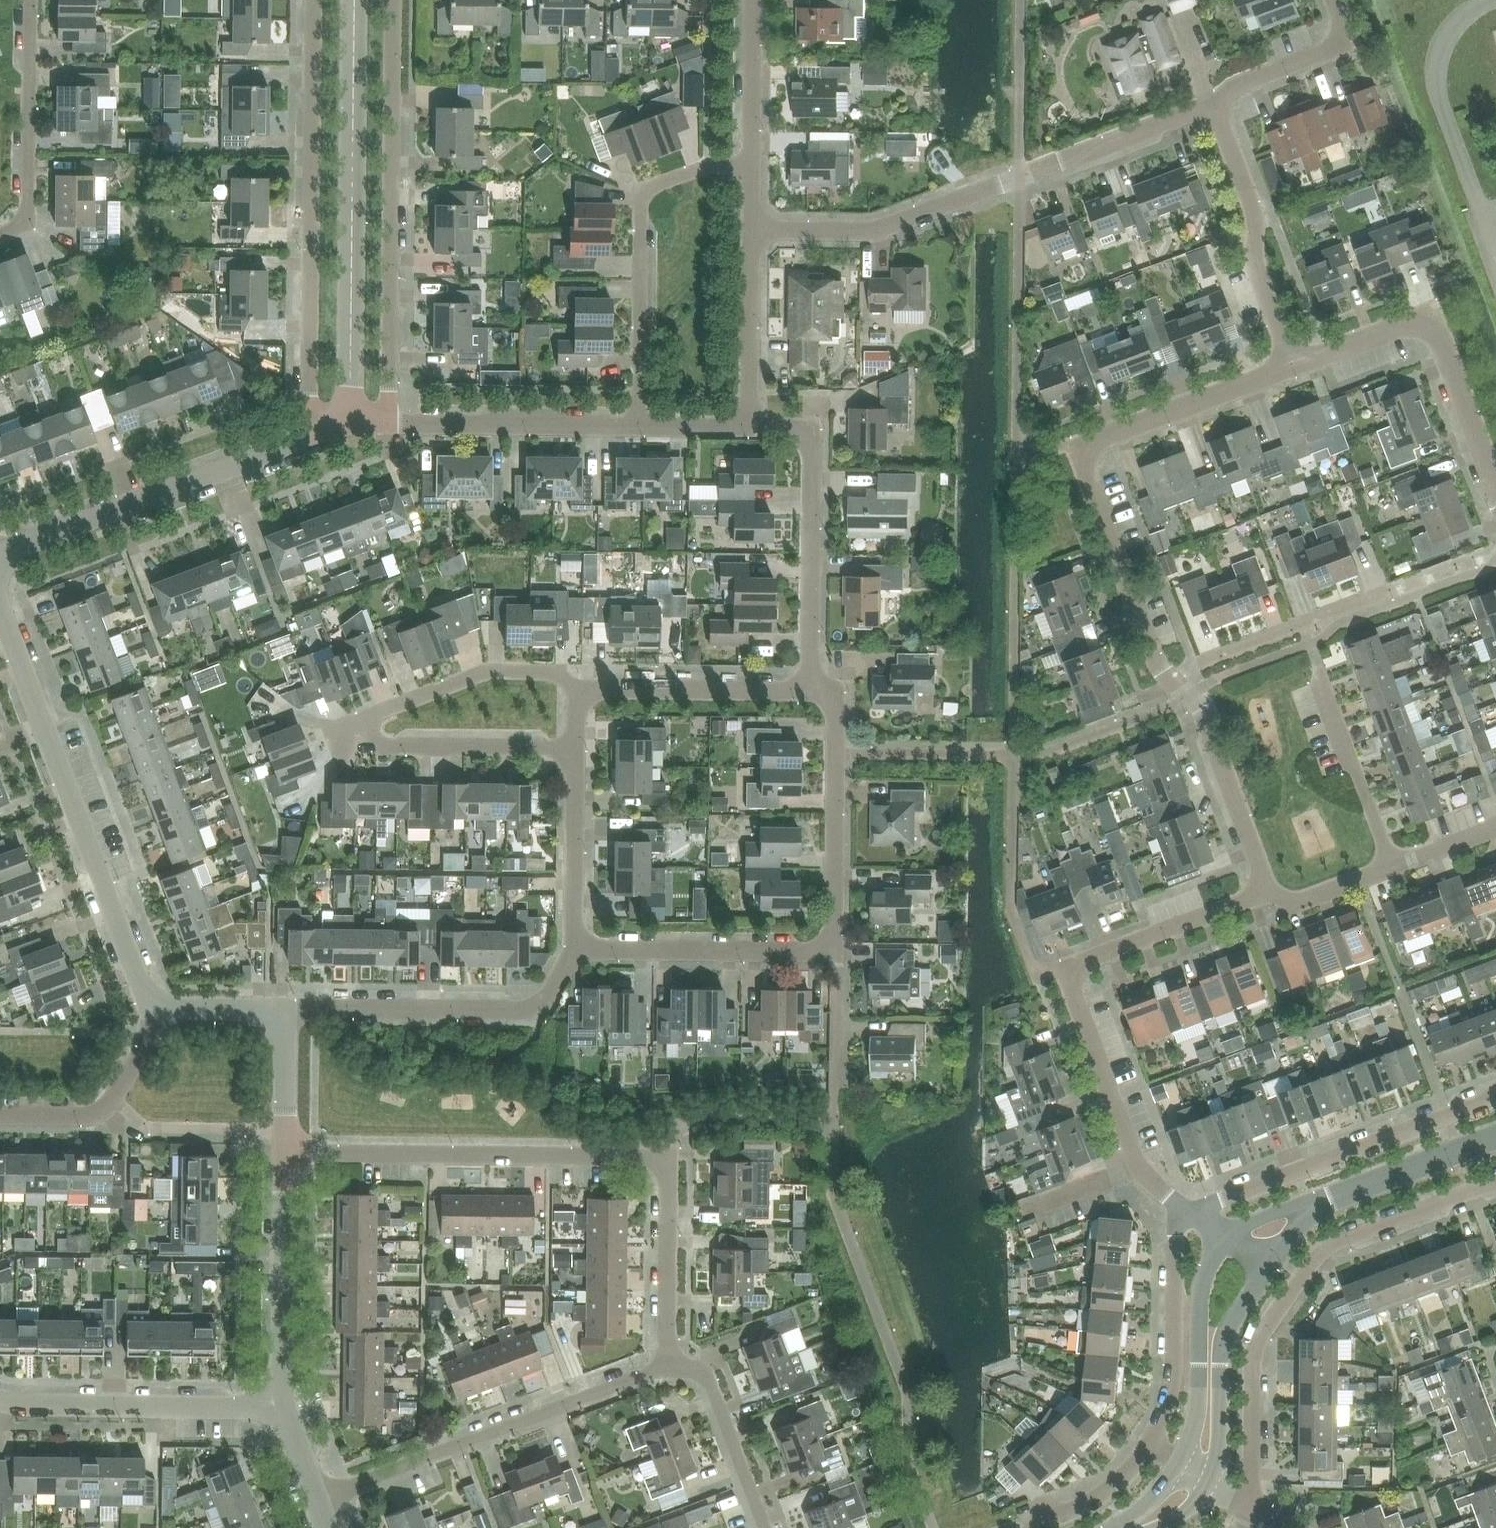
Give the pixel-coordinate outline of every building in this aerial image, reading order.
[(94,17),(94,2),(106,2),(106,0),(58,0),(58,17),(94,17)] [(269,19),(269,0),(233,0),(233,19),(269,19)] [(474,0),(449,0),(449,10),(437,9),(436,35),(450,35),(450,24),(473,24),(474,0)] [(498,10),(498,0),(474,0),(473,24),(497,25),(497,35),(510,35),(510,10),(498,10)] [(562,0),(537,0),(537,10),(524,10),(524,36),(538,36),(538,25),(561,25),(562,0)] [(586,11),(586,0),(562,0),(561,25),(585,26),(585,36),(598,36),(599,11),(586,11)] [(650,0),(625,0),(625,11),(613,11),(612,36),(626,37),(626,26),(650,26),(650,0)] [(674,12),(674,0),(650,0),(650,26),(673,27),(673,37),(686,37),(687,12),(674,12)] [(827,9),(799,9),(798,39),(803,39),(803,46),(804,47),(804,39),(827,39),(827,42),(825,42),(825,43),(844,43),(844,42),(838,42),(838,39),(855,40),(855,38),(855,18),(862,18),(863,18),(863,0),(827,0),(827,9)] [(1174,13),(1197,5),(1195,0),(1169,0),(1174,13)] [(1299,14),(1293,0),(1236,0),(1243,18),(1256,13),(1261,28),(1299,14)] [(1128,93),(1129,93),(1155,84),(1147,63),(1157,60),(1160,67),(1179,61),(1161,14),(1143,21),(1147,34),(1137,38),(1136,35),(1106,46),(1119,82),(1123,80),(1128,93)] [(93,32),(94,17),(58,17),(57,40),(80,41),(80,53),(105,53),(105,33),(93,32)] [(268,44),(269,19),(233,19),(232,42),(222,42),(221,55),(247,56),(247,43),(268,44)] [(821,67),(820,82),(794,82),(794,112),(836,113),(837,83),(850,83),(851,67),(821,67)] [(246,86),(246,74),(221,73),(221,87),(232,87),(232,110),(268,111),(268,86),(246,86)] [(57,109),(95,109),(95,97),(109,97),(109,74),(85,74),(85,86),(57,86),(57,109)] [(701,106),(701,75),(683,75),(683,106),(701,106)] [(1341,109),(1348,130),(1351,137),(1388,124),(1374,86),(1360,91),(1356,82),(1345,87),(1352,105),(1341,109)] [(671,125),(684,120),(673,91),(648,101),(648,102),(637,107),(642,121),(641,121),(655,156),(679,147),(671,125)] [(471,133),(472,109),(482,109),(482,96),(457,96),(457,108),(436,108),(435,132),(471,133)] [(1348,130),(1341,109),(1339,106),(1328,110),(1326,104),(1310,110),(1307,101),(1298,104),(1315,150),(1340,141),(1337,134),(1348,130)] [(1321,167),(1315,150),(1298,104),(1288,108),(1292,117),(1276,123),(1278,129),(1267,133),(1279,164),(1302,156),(1307,172),(1321,167)] [(95,121),(95,109),(57,109),(56,132),(101,132),(101,144),(111,145),(111,122),(95,121)] [(267,135),(268,111),(232,110),(231,134),(221,134),(220,147),(246,148),(246,135),(267,135)] [(641,121),(629,126),(623,110),(598,119),(609,148),(622,144),(630,165),(655,156),(641,121)] [(471,156),(471,133),(435,132),(435,157),(457,157),(456,169),(481,170),(482,156),(471,156)] [(835,185),(835,156),(849,156),(849,141),(819,140),(819,155),(793,155),(793,181),(822,182),(822,184),(835,185)] [(93,177),(112,177),(112,161),(80,161),(80,176),(56,176),(56,201),(93,201),(93,177)] [(231,202),(267,203),(267,178),(245,178),(246,166),(220,165),(220,179),(231,179),(231,202)] [(1211,209),(1202,186),(1191,190),(1183,168),(1158,178),(1171,211),(1185,206),(1190,217),(1211,209)] [(1147,220),(1171,211),(1158,178),(1134,187),(1142,209),(1131,213),(1135,224),(1142,243),(1154,238),(1147,220)] [(600,200),(603,188),(574,181),(574,229),(574,230),(607,230),(607,231),(611,231),(612,205),(596,205),(596,200),(600,200)] [(434,229),(470,230),(476,230),(476,215),(486,216),(487,193),(456,193),(456,205),(435,205),(434,229)] [(1112,195),(1087,204),(1092,218),(1090,221),(1092,225),(1095,226),(1099,238),(1100,238),(1102,245),(1115,240),(1112,233),(1135,224),(1131,213),(1127,202),(1116,206),(1112,195)] [(107,201),(93,201),(56,201),(55,225),(80,225),(79,250),(107,250),(107,201)] [(266,228),(267,203),(231,202),(230,226),(220,226),(220,239),(245,240),(245,227),(266,228)] [(1063,213),(1038,223),(1043,236),(1042,239),(1043,243),(1046,244),(1051,256),(1062,252),(1065,259),(1077,254),(1077,255),(1089,250),(1078,220),(1067,225),(1063,213)] [(1389,226),(1403,263),(1414,259),(1418,268),(1429,264),(1428,259),(1442,254),(1429,221),(1412,228),(1409,219),(1389,226)] [(1391,268),(1403,263),(1389,226),(1369,234),(1372,243),(1355,249),(1367,282),(1381,277),(1383,281),(1394,277),(1391,268)] [(470,253),(470,230),(434,229),(434,254),(455,254),(455,267),(480,267),(481,253),(470,253)] [(574,230),(574,229),(570,229),(569,246),(553,246),(552,269),(583,269),(583,255),(607,255),(607,231),(607,230),(574,230)] [(1344,285),(1356,281),(1342,244),(1322,251),(1325,260),(1308,267),(1320,300),(1334,294),(1336,299),(1347,295),(1344,285)] [(1,263),(15,301),(29,296),(34,310),(57,301),(46,269),(33,274),(25,254),(1,263)] [(244,270),(245,258),(219,257),(219,271),(230,271),(230,294),(266,295),(266,270),(244,270)] [(15,301),(1,263),(0,263),(0,325),(7,322),(2,306),(15,301)] [(886,302),(894,302),(894,309),(924,309),(924,269),(894,269),(894,283),(886,283),(886,281),(871,280),(871,308),(886,309),(886,302)] [(840,338),(842,281),(823,281),(824,273),(804,273),(804,276),(792,276),(791,368),(817,368),(817,337),(840,338)] [(499,286),(500,311),(523,311),(522,286),(499,286)] [(588,299),(588,287),(558,287),(558,308),(574,308),(574,326),(610,326),(611,299),(588,299)] [(480,304),(480,291),(455,290),(455,303),(433,303),(433,327),(469,328),(469,314),(475,314),(479,310),(479,304),(480,304)] [(1219,318),(1231,313),(1222,291),(1197,300),(1201,311),(1191,315),(1203,349),(1227,340),(1219,318)] [(265,319),(266,295),(230,294),(229,318),(219,318),(219,331),(244,331),(244,319),(265,319)] [(1167,324),(1163,313),(1156,297),(1146,301),(1152,317),(1151,318),(1152,321),(1159,340),(1171,336),(1179,358),(1203,349),(1191,315),(1167,324)] [(146,322),(150,333),(161,329),(156,318),(146,322)] [(1148,344),(1159,340),(1152,321),(1127,330),(1130,338),(1119,342),(1132,375),(1156,366),(1148,344)] [(126,329),(130,341),(141,337),(136,325),(126,329)] [(558,341),(557,366),(587,366),(595,366),(595,353),(610,353),(610,326),(574,326),(574,341),(558,341)] [(469,351),(469,328),(433,327),(433,352),(454,352),(454,364),(479,365),(480,351),(469,351)] [(116,346),(130,341),(126,329),(112,335),(116,346)] [(1079,344),(1080,344),(1077,338),(1044,351),(1045,355),(1037,373),(1049,406),(1074,397),(1072,393),(1076,391),(1077,379),(1091,373),(1088,366),(1087,367),(1079,344)] [(1132,375),(1119,342),(1096,351),(1091,340),(1080,344),(1079,344),(1087,367),(1088,366),(1099,362),(1108,384),(1132,375)] [(235,383),(225,357),(216,350),(204,355),(206,359),(186,366),(199,402),(220,395),(218,389),(235,383)] [(888,351),(864,351),(864,371),(876,371),(876,365),(888,365),(888,351)] [(26,379),(36,376),(32,364),(22,368),(26,379)] [(179,410),(199,402),(186,366),(166,374),(179,410)] [(16,383),(26,379),(22,368),(11,372),(16,383)] [(159,417),(179,410),(166,374),(146,382),(159,417)] [(139,425),(159,417),(146,382),(125,389),(139,425)] [(1392,425),(1426,413),(1417,389),(1394,397),(1389,384),(1363,394),(1368,407),(1383,402),(1392,425)] [(139,425),(125,389),(105,397),(102,389),(90,393),(102,423),(113,419),(118,433),(139,425)] [(91,427),(102,423),(90,393),(79,397),(82,405),(62,413),(75,449),(96,441),(91,427)] [(908,423),(909,395),(881,395),(880,409),(850,409),(850,449),(886,449),(886,423),(908,423)] [(1296,410),(1313,453),(1327,448),(1330,456),(1349,449),(1340,424),(1329,428),(1319,401),(1296,410)] [(55,456),(41,420),(37,410),(17,417),(21,428),(35,464),(55,456)] [(1298,459),(1313,453),(1296,410),(1274,418),(1284,445),(1273,449),(1282,474),(1301,467),(1298,459)] [(55,456),(75,449),(62,413),(41,420),(55,456)] [(1426,413),(1392,425),(1401,449),(1386,455),(1391,468),(1417,459),(1412,446),(1435,437),(1426,413)] [(1282,474),(1273,449),(1262,453),(1252,426),(1230,435),(1246,478),(1261,473),(1263,481),(1282,474)] [(14,472),(35,464),(21,428),(1,435),(14,472)] [(1,435),(0,433),(0,477),(14,472),(1,435)] [(1231,484),(1246,478),(1230,435),(1207,443),(1217,470),(1206,474),(1215,499),(1234,492),(1231,484)] [(1215,499),(1206,474),(1195,478),(1185,451),(1163,460),(1179,504),(1194,498),(1198,510),(1217,503),(1215,499)] [(771,487),(772,460),(755,460),(755,456),(736,456),(736,460),(733,460),(733,475),(719,475),(718,500),(752,500),(752,487),(771,487)] [(463,497),(464,457),(437,457),(437,478),(422,478),(421,508),(446,509),(446,497),(463,497)] [(502,479),(490,479),(490,457),(464,457),(463,497),(489,497),(489,509),(502,509),(502,479)] [(553,498),(553,458),(526,457),(526,479),(514,479),(514,509),(535,510),(535,498),(553,498)] [(592,480),(580,480),(580,458),(553,458),(553,498),(570,498),(570,510),(591,510),(592,480)] [(642,499),(643,459),(616,459),(616,480),(604,480),(603,510),(625,511),(625,499),(642,499)] [(681,481),(669,481),(670,459),(643,459),(642,499),(660,499),(659,511),(681,511),(681,481)] [(1164,509),(1179,504),(1163,460),(1140,468),(1150,495),(1139,499),(1150,528),(1169,521),(1164,509)] [(915,509),(916,475),(879,475),(879,489),(867,489),(867,498),(849,498),(849,536),(907,537),(907,509),(915,509)] [(1424,517),(1460,504),(1451,479),(1426,489),(1421,476),(1393,486),(1402,510),(1419,503),(1424,517)] [(413,504),(402,508),(393,484),(384,487),(381,493),(372,497),(385,529),(407,521),(411,533),(423,529),(413,504)] [(364,537),(385,529),(372,497),(361,501),(360,500),(356,498),(349,500),(364,537)] [(342,545),(364,537),(349,500),(343,502),(341,507),(342,508),(330,513),(342,545)] [(752,514),(752,500),(718,500),(718,525),(732,525),(732,540),(771,541),(771,514),(752,514)] [(1460,504),(1424,517),(1429,531),(1412,537),(1421,561),(1449,550),(1444,537),(1469,528),(1460,504)] [(321,553),(342,545),(330,513),(318,517),(317,516),(313,514),(307,516),(321,553)] [(299,562),(321,553),(307,516),(300,518),(298,523),(299,524),(287,529),(299,562)] [(1339,521),(1314,530),(1320,546),(1320,545),(1334,581),(1358,572),(1349,548),(1362,543),(1352,516),(1339,521)] [(299,562),(287,529),(278,532),(272,529),(263,532),(272,557),(261,561),(270,586),(303,574),(299,562)] [(683,549),(682,532),(663,532),(663,550),(683,549)] [(1288,532),(1274,537),(1287,571),(1300,566),(1310,591),(1334,581),(1320,545),(1320,546),(1309,550),(1304,538),(1292,543),(1288,532)] [(266,592),(257,568),(246,572),(237,547),(228,551),(225,557),(216,560),(229,593),(250,585),(255,597),(266,592)] [(1170,553),(1159,557),(1166,576),(1177,571),(1170,553)] [(1224,585),(1237,618),(1261,609),(1252,587),(1266,582),(1256,555),(1232,564),(1238,579),(1224,585)] [(710,573),(711,558),(688,556),(687,572),(710,573)] [(207,601),(229,593),(216,560),(204,565),(204,563),(200,561),(193,564),(207,601)] [(378,577),(386,573),(382,561),(374,565),(378,577)] [(746,578),(747,563),(720,563),(720,588),(733,588),(733,604),(773,605),(773,578),(746,578)] [(195,605),(207,601),(193,564),(187,566),(185,570),(185,572),(174,576),(186,609),(191,621),(200,617),(195,605)] [(1046,611),(1082,598),(1073,573),(1063,577),(1058,564),(1028,575),(1033,589),(1037,587),(1046,611)] [(371,579),(378,577),(374,565),(366,568),(371,579)] [(903,590),(903,566),(863,565),(863,577),(849,577),(848,625),(878,625),(879,589),(903,590)] [(1237,618),(1224,585),(1210,590),(1204,575),(1181,584),(1193,616),(1206,611),(1212,627),(1237,618)] [(164,617),(186,609),(174,576),(165,580),(159,577),(150,580),(159,604),(148,609),(157,633),(169,629),(164,617)] [(335,593),(343,590),(339,578),(331,581),(335,593)] [(327,596),(335,593),(331,581),(323,584),(327,596)] [(107,591),(79,601),(74,588),(54,595),(67,630),(114,612),(107,591)] [(1495,613),(1495,589),(1470,599),(1477,620),(1495,613)] [(130,606),(139,603),(135,591),(126,594),(130,606)] [(530,606),(530,643),(555,644),(555,620),(567,620),(567,591),(542,591),(542,606),(530,606)] [(659,617),(671,617),(671,592),(646,592),(646,607),(634,607),(634,644),(659,645),(659,617)] [(530,643),(530,606),(505,606),(505,596),(493,596),(493,621),(505,622),(505,643),(530,643)] [(634,607),(621,607),(621,597),(593,597),(593,622),(609,622),(609,644),(634,644),(634,607)] [(1056,650),(1086,639),(1081,626),(1091,622),(1082,598),(1046,611),(1055,635),(1051,636),(1056,650)] [(421,625),(434,661),(457,652),(449,632),(464,627),(454,600),(430,609),(433,620),(421,625)] [(135,618),(143,614),(139,603),(130,606),(135,618)] [(773,631),(773,605),(733,604),(733,620),(709,620),(709,645),(746,645),(746,631),(773,631)] [(296,637),(315,633),(316,634),(336,629),(332,609),(292,619),(296,637)] [(347,652),(335,657),(348,693),(370,684),(365,670),(376,666),(374,660),(364,635),(369,633),(361,611),(343,626),(348,640),(344,641),(347,652)] [(1435,635),(1447,631),(1440,611),(1428,615),(1435,635)] [(108,637),(101,617),(115,612),(114,612),(67,630),(74,650),(108,637)] [(1477,620),(1485,640),(1495,635),(1495,613),(1477,620)] [(434,661),(421,625),(407,629),(404,619),(383,627),(393,653),(404,649),(412,669),(434,661)] [(591,626),(591,648),(608,647),(607,625),(591,626)] [(146,646),(154,643),(150,631),(141,634),(146,646)] [(1435,635),(1438,643),(1450,639),(1447,631),(1435,635)] [(1377,634),(1346,645),(1355,668),(1386,657),(1387,661),(1398,657),(1395,649),(1407,645),(1408,648),(1415,645),(1411,635),(1381,646),(1377,634)] [(1485,640),(1492,659),(1495,658),(1495,635),(1485,640)] [(226,651),(234,648),(229,636),(221,639),(226,651)] [(82,670),(116,657),(108,637),(74,650),(82,670)] [(218,654),(226,651),(221,639),(213,642),(218,654)] [(1074,686),(1110,672),(1101,648),(1091,652),(1086,639),(1056,650),(1061,663),(1065,662),(1074,686)] [(154,643),(146,646),(150,658),(159,655),(154,643)] [(348,693),(335,657),(331,645),(330,646),(330,647),(297,659),(307,685),(318,681),(325,701),(348,693)] [(1386,657),(1355,668),(1363,691),(1394,679),(1389,666),(1411,658),(1408,648),(1407,645),(1395,649),(1398,657),(1387,661),(1386,657)] [(1041,660),(1047,674),(1063,669),(1057,654),(1041,660)] [(116,657),(82,670),(90,691),(124,678),(116,657)] [(1450,675),(1462,670),(1459,662),(1447,667),(1450,675)] [(933,692),(934,666),(893,665),(893,678),(876,678),(875,707),(914,707),(914,692),(933,692)] [(1450,675),(1453,683),(1465,678),(1462,670),(1450,675)] [(1084,725),(1114,714),(1109,701),(1119,697),(1110,672),(1074,686),(1083,710),(1079,711),(1084,725)] [(187,694),(196,691),(191,679),(183,683),(187,694)] [(1412,693),(1401,697),(1394,679),(1363,691),(1371,713),(1402,701),(1404,705),(1415,701),(1412,693)] [(118,720),(152,708),(145,687),(110,699),(118,720)] [(1412,693),(1415,701),(1426,697),(1423,689),(1412,693)] [(192,706),(200,703),(196,691),(187,694),(192,706)] [(1410,724),(1404,705),(1402,701),(1371,713),(1380,735),(1410,724)] [(1465,714),(1477,710),(1474,702),(1462,706),(1465,714)] [(126,741),(160,728),(152,708),(118,720),(126,741)] [(1465,714),(1468,723),(1480,718),(1477,710),(1465,714)] [(270,760),(306,747),(298,724),(278,732),(274,721),(247,731),(252,743),(262,739),(270,760)] [(197,737),(206,734),(201,722),(192,725),(197,737)] [(1429,738),(1417,742),(1410,724),(1380,735),(1388,757),(1419,746),(1420,750),(1431,746),(1429,738)] [(615,766),(650,766),(650,750),(665,750),(665,727),(642,727),(642,740),(615,740),(615,743),(611,747),(611,759),(615,763),(615,766)] [(134,761),(168,748),(160,728),(126,741),(134,761)] [(760,768),(799,769),(799,743),(780,742),(780,729),(746,728),(746,753),(760,753),(760,768)] [(1492,750),(1489,742),(1485,730),(1473,735),(1477,746),(1480,754),(1492,750)] [(201,749),(210,746),(206,734),(197,737),(201,749)] [(1429,738),(1431,746),(1443,741),(1440,734),(1429,738)] [(1145,780),(1178,767),(1169,743),(1158,747),(1155,737),(1129,747),(1133,757),(1136,756),(1145,780)] [(1427,768),(1420,750),(1419,746),(1388,757),(1396,780),(1427,768)] [(306,747),(270,760),(275,773),(265,777),(272,798),(299,788),(295,777),(315,769),(306,747)] [(141,781),(175,768),(168,748),(134,761),(141,781)] [(1480,754),(1483,762),(1495,758),(1492,750),(1480,754)] [(212,777),(221,774),(216,762),(208,766),(212,777)] [(175,768),(141,781),(149,801),(183,788),(188,786),(180,766),(175,768)] [(650,781),(650,766),(615,766),(615,792),(641,792),(641,805),(664,805),(664,782),(650,781)] [(1053,783),(1062,779),(1057,766),(1048,770),(1053,783)] [(1144,819),(1169,810),(1165,800),(1188,792),(1178,767),(1145,780),(1149,791),(1146,792),(1138,805),(1144,819)] [(798,795),(799,769),(760,768),(760,783),(746,783),(745,807),(779,808),(779,794),(798,795)] [(1445,782),(1434,787),(1427,768),(1396,780),(1405,802),(1435,791),(1437,794),(1448,790),(1445,782)] [(216,789),(225,786),(221,774),(212,777),(216,789)] [(1470,804),(1489,797),(1481,774),(1462,781),(1470,804)] [(1445,782),(1448,790),(1459,786),(1456,778),(1445,782)] [(485,784),(484,784),(483,782),(474,782),(472,784),(464,784),(464,817),(474,817),(474,829),(485,829),(485,784)] [(354,816),(354,783),(333,783),(332,802),(320,802),(320,828),(355,828),(355,816),(354,816)] [(375,828),(376,783),(354,783),(354,816),(355,816),(365,816),(365,828),(375,828)] [(396,816),(397,784),(376,783),(375,828),(375,838),(386,838),(386,816),(396,816)] [(430,829),(430,803),(418,803),(419,784),(397,784),(396,816),(407,817),(407,828),(430,829)] [(464,817),(464,784),(442,784),(442,803),(430,803),(430,829),(453,829),(453,817),(464,817)] [(506,818),(506,785),(485,784),(485,829),(485,839),(495,839),(495,817),(506,818)] [(506,830),(517,830),(517,840),(528,840),(528,785),(506,785),(506,818),(506,830)] [(156,821),(190,809),(183,788),(149,801),(156,821)] [(925,812),(925,790),(891,789),(891,803),(873,803),(872,843),(912,843),(913,811),(925,812)] [(1444,813),(1437,794),(1435,791),(1405,802),(1413,825),(1444,813)] [(227,818),(236,815),(231,803),(223,806),(227,818)] [(164,842),(198,829),(190,809),(156,821),(164,842)] [(1162,852),(1204,835),(1195,811),(1173,820),(1169,810),(1144,819),(1147,829),(1148,829),(1150,835),(1157,838),(1162,852)] [(236,815),(227,818),(231,830),(240,827),(236,815)] [(745,867),(778,868),(778,854),(798,855),(798,828),(759,828),(759,843),(745,843),(745,867)] [(198,829),(164,842),(172,863),(206,850),(198,829)] [(614,867),(649,868),(649,852),(664,852),(664,829),(641,829),(641,842),(614,841),(614,867)] [(1169,888),(1195,878),(1191,868),(1213,860),(1204,835),(1162,852),(1167,865),(1163,869),(1169,888)] [(1091,878),(1093,884),(1101,906),(1123,898),(1109,860),(1097,865),(1091,849),(1082,853),(1080,846),(1068,851),(1071,858),(1081,882),(1091,878)] [(29,870),(21,847),(0,855),(0,882),(29,870)] [(247,871),(255,868),(251,856),(242,859),(247,871)] [(472,856),(472,870),(484,870),(484,856),(472,856)] [(1082,884),(1081,882),(1071,858),(1060,862),(1062,868),(1059,870),(1055,880),(1058,888),(1048,892),(1061,929),(1083,921),(1070,888),(1082,884)] [(525,871),(526,859),(501,859),(501,871),(525,871)] [(202,888),(202,886),(212,882),(204,863),(160,879),(168,900),(202,888)] [(1484,869),(1495,901),(1495,865),(1484,869)] [(614,867),(613,893),(640,894),(640,918),(663,919),(663,884),(649,883),(649,868),(614,867)] [(778,881),(778,868),(745,867),(744,892),(759,892),(759,908),(797,908),(797,881),(778,881)] [(260,880),(258,874),(255,868),(247,871),(251,883),(260,880)] [(0,882),(0,885),(4,895),(0,897),(0,923),(25,913),(20,901),(42,893),(33,869),(29,870),(0,882)] [(1495,907),(1495,901),(1484,869),(1462,878),(1469,896),(1457,901),(1463,918),(1475,913),(1476,915),(1495,907)] [(875,921),(912,922),(912,905),(916,901),(931,901),(931,876),(906,875),(906,890),(872,889),(872,913),(875,917),(875,921)] [(527,877),(501,877),(501,889),(527,889),(527,877)] [(250,884),(252,894),(269,891),(267,881),(250,884)] [(1061,929),(1048,892),(1027,899),(1023,887),(1018,889),(1018,907),(1028,903),(1040,937),(1061,929)] [(1463,918),(1457,901),(1445,905),(1438,887),(1416,895),(1430,932),(1452,924),(1451,922),(1463,918)] [(176,920),(210,908),(210,907),(202,888),(168,900),(176,920)] [(1417,937),(1430,932),(1416,895),(1394,903),(1399,916),(1387,921),(1395,943),(1400,956),(1417,950),(1420,947),(1417,937)] [(210,908),(176,920),(183,941),(232,923),(225,902),(210,907),(210,908)] [(310,963),(311,930),(311,915),(300,915),(300,908),(277,908),(277,944),(289,944),(288,962),(310,963)] [(385,916),(385,909),(374,909),(374,919),(374,963),(395,964),(396,919),(395,916),(385,916)] [(462,964),(462,931),(452,931),(452,909),(429,909),(429,919),(429,945),(441,945),(440,964),(462,964)] [(1331,936),(1342,969),(1374,956),(1356,909),(1337,916),(1343,931),(1331,936)] [(257,923),(266,923),(266,910),(257,910),(257,923)] [(505,932),(505,965),(526,965),(527,910),(516,910),(515,932),(505,932)] [(353,930),(353,915),(332,915),(332,918),(331,963),(353,963),(353,930)] [(331,963),(332,918),(321,918),(321,930),(311,930),(310,963),(331,963)] [(374,963),(374,919),(364,918),(364,930),(353,930),(353,963),(374,963)] [(396,919),(395,964),(417,964),(417,945),(429,945),(429,919),(396,919)] [(484,920),(473,920),(463,920),(462,931),(462,964),(483,964),(484,920)] [(505,965),(505,932),(494,932),(494,920),(484,920),(483,964),(505,965)] [(1342,969),(1331,936),(1325,920),(1306,927),(1312,943),(1299,947),(1311,980),(1342,969)] [(266,923),(257,923),(232,923),(183,941),(191,962),(239,944),(236,935),(246,935),(246,945),(247,947),(248,948),(248,953),(251,953),(251,950),(266,950),(266,923)] [(1311,980),(1299,947),(1293,932),(1274,939),(1280,955),(1267,960),(1279,992),(1311,980)] [(24,984),(65,967),(57,944),(35,952),(31,941),(7,950),(20,985),(14,988),(24,984)] [(920,968),(914,968),(915,950),(877,949),(877,967),(871,967),(871,997),(910,998),(910,997),(920,997),(920,968)] [(1221,977),(1233,1009),(1265,997),(1247,949),(1228,957),(1234,972),(1221,977)] [(1495,975),(1495,960),(1481,965),(1486,978),(1495,975)] [(1233,1009),(1221,977),(1216,961),(1196,968),(1202,984),(1190,988),(1189,989),(1201,1021),(1233,1009)] [(65,967),(24,984),(37,1017),(61,1008),(57,997),(78,989),(69,965),(65,967)] [(1470,984),(1486,978),(1481,965),(1465,971),(1470,984)] [(252,984),(252,968),(234,969),(234,984),(252,984)] [(1189,989),(1190,988),(1184,973),(1165,980),(1171,995),(1158,1000),(1170,1033),(1201,1021),(1189,989)] [(1440,993),(1458,987),(1454,975),(1436,981),(1440,993)] [(1411,1003),(1440,993),(1436,981),(1407,991),(1411,1003)] [(1133,992),(1120,997),(1126,1012),(1138,1045),(1170,1033),(1158,1000),(1153,985),(1133,992)] [(609,993),(609,989),(584,988),(584,1009),(568,1009),(567,1045),(595,1045),(596,1026),(608,1026),(609,993)] [(697,1028),(697,989),(671,989),(671,1008),(658,1008),(658,1042),(697,1042),(697,1028)] [(697,989),(697,1028),(711,1028),(711,1042),(735,1043),(735,1009),(723,1009),(723,990),(697,989)] [(785,1029),(785,990),(761,990),(761,1011),(749,1011),(749,1039),(770,1040),(770,1028),(785,1029)] [(785,990),(785,1029),(799,1029),(799,1040),(820,1040),(820,1012),(820,1002),(808,1002),(809,990),(785,990)] [(609,993),(608,1026),(608,1030),(625,1030),(625,1045),(645,1046),(645,1020),(633,1020),(634,993),(609,993)] [(1495,1043),(1495,1010),(1475,1018),(1486,1047),(1488,1053),(1495,1050),(1495,1046),(1495,1044),(1495,1043)] [(1475,1018),(1464,1022),(1460,1011),(1448,1015),(1466,1061),(1475,1058),(1473,1052),(1486,1047),(1475,1018)] [(59,1015),(38,1019),(40,1029),(61,1025),(59,1015)] [(1457,1064),(1466,1061),(1448,1015),(1440,1018),(1439,1022),(1442,1030),(1429,1035),(1441,1064),(1455,1059),(1457,1064)] [(925,1050),(926,1024),(894,1023),(894,1037),(870,1037),(870,1077),(887,1077),(887,1071),(916,1071),(916,1050),(925,1050)] [(1381,1039),(1398,1086),(1420,1078),(1408,1045),(1394,1050),(1389,1036),(1381,1039)] [(1057,1073),(1049,1051),(1037,1056),(1030,1037),(1004,1047),(1004,1068),(1008,1077),(1015,1074),(1019,1085),(1020,1087),(1057,1073)] [(1377,1094),(1398,1086),(1381,1039),(1373,1042),(1378,1056),(1364,1061),(1377,1094)] [(1377,1094),(1364,1061),(1351,1066),(1346,1052),(1338,1055),(1355,1102),(1377,1094)] [(1252,1059),(1257,1080),(1281,1075),(1277,1054),(1252,1059)] [(1334,1110),(1355,1102),(1338,1055),(1330,1058),(1335,1072),(1322,1077),(1334,1110)] [(1313,1118),(1295,1071),(1290,1057),(1280,1061),(1285,1075),(1287,1074),(1292,1088),(1278,1093),(1279,1094),(1268,1098),(1278,1126),(1289,1122),(1291,1126),(1313,1118)] [(1334,1110),(1322,1077),(1308,1082),(1303,1068),(1295,1071),(1313,1118),(1334,1110)] [(1019,1085),(1006,1090),(1016,1118),(1007,1122),(1010,1128),(1041,1117),(1039,1111),(1044,1109),(1047,1104),(1046,1102),(1066,1095),(1057,1073),(1020,1087),(1019,1085)] [(1170,1098),(1163,1087),(1151,1095),(1158,1106),(1170,1098)] [(1278,1126),(1268,1098),(1257,1102),(1255,1098),(1241,1103),(1236,1089),(1228,1092),(1245,1139),(1267,1131),(1267,1130),(1278,1126)] [(1224,1147),(1245,1139),(1228,1092),(1220,1095),(1225,1109),(1212,1114),(1224,1147)] [(1224,1147),(1212,1114),(1198,1119),(1193,1105),(1185,1108),(1203,1155),(1224,1147)] [(1181,1163),(1203,1155),(1185,1108),(1177,1111),(1183,1125),(1168,1130),(1181,1163)] [(1048,1120),(1043,1122),(1041,1117),(1010,1128),(1013,1137),(1022,1134),(1026,1145),(1040,1140),(1045,1153),(1082,1139),(1074,1117),(1054,1124),(1054,1123),(1048,1120)] [(1036,1194),(1066,1183),(1061,1172),(1090,1161),(1082,1139),(1045,1153),(1049,1166),(1036,1171),(1029,1176),(1036,1194)] [(216,1156),(191,1156),(191,1145),(170,1144),(170,1155),(182,1156),(181,1178),(172,1178),(215,1178),(216,1156)] [(772,1171),(772,1162),(773,1149),(743,1149),(743,1161),(714,1161),(714,1184),(768,1184),(768,1171),(772,1171)] [(24,1192),(24,1154),(3,1154),(2,1191),(24,1192)] [(46,1192),(46,1154),(24,1154),(24,1192),(46,1192)] [(67,1192),(68,1154),(46,1154),(46,1192),(67,1192)] [(89,1192),(89,1155),(68,1154),(67,1192),(89,1192)] [(89,1155),(89,1192),(89,1206),(123,1207),(124,1160),(111,1160),(111,1155),(89,1155)] [(129,1177),(140,1177),(140,1164),(130,1164),(129,1177)] [(140,1191),(140,1177),(129,1177),(129,1191),(140,1191)] [(215,1200),(215,1178),(172,1178),(172,1199),(215,1200)] [(768,1219),(768,1184),(714,1184),(714,1206),(743,1206),(743,1219),(768,1219)] [(337,1218),(389,1218),(390,1210),(376,1210),(376,1194),(337,1194),(337,1218)] [(463,1248),(464,1195),(440,1195),(440,1234),(456,1234),(456,1248),(463,1248)] [(486,1234),(487,1195),(464,1195),(463,1248),(471,1248),(471,1234),(486,1234)] [(509,1248),(509,1196),(487,1195),(486,1234),(501,1234),(501,1248),(509,1248)] [(509,1196),(509,1248),(517,1248),(517,1235),(533,1235),(533,1200),(533,1196),(509,1196)] [(573,1229),(587,1230),(626,1230),(626,1199),(587,1198),(587,1214),(574,1214),(574,1211),(553,1211),(553,1221),(573,1221),(573,1229)] [(215,1221),(215,1200),(172,1199),(172,1221),(215,1221)] [(438,1230),(439,1199),(428,1199),(427,1229),(438,1230)] [(123,1207),(123,1220),(136,1221),(136,1207),(123,1207)] [(1132,1234),(1133,1220),(1100,1216),(1100,1218),(1092,1221),(1090,1239),(1098,1240),(1137,1244),(1138,1235),(1132,1234)] [(404,1219),(389,1218),(337,1218),(337,1240),(376,1241),(376,1226),(404,1226),(404,1219)] [(215,1244),(215,1221),(172,1221),(172,1222),(181,1222),(181,1243),(159,1243),(159,1255),(184,1255),(184,1243),(215,1244)] [(1018,1228),(1022,1241),(1038,1236),(1035,1223),(1018,1228)] [(625,1245),(626,1230),(587,1230),(586,1244),(625,1245)] [(57,1251),(67,1251),(67,1235),(66,1234),(66,1238),(57,1238),(57,1251)] [(67,1251),(77,1251),(89,1251),(89,1234),(67,1235),(67,1251)] [(767,1272),(767,1250),(768,1237),(742,1237),(742,1249),(713,1249),(713,1272),(752,1272),(767,1272)] [(1492,1262),(1486,1264),(1476,1237),(1465,1242),(1465,1241),(1444,1249),(1457,1282),(1470,1277),(1473,1284),(1495,1275),(1495,1274),(1492,1262)] [(24,1251),(24,1238),(14,1238),(14,1251),(24,1251)] [(34,1251),(34,1238),(24,1238),(24,1251),(34,1251)] [(1088,1239),(1086,1262),(1096,1263),(1096,1262),(1128,1266),(1130,1252),(1136,1252),(1137,1244),(1098,1240),(1090,1239),(1088,1239)] [(375,1256),(376,1241),(337,1240),(337,1263),(389,1264),(389,1256),(375,1256)] [(625,1268),(625,1245),(586,1244),(586,1259),(573,1259),(573,1267),(625,1268)] [(1024,1248),(1029,1279),(1050,1276),(1045,1245),(1024,1248)] [(1444,1287),(1457,1282),(1444,1249),(1424,1256),(1436,1290),(1441,1301),(1448,1298),(1444,1287)] [(1416,1297),(1436,1290),(1424,1256),(1404,1264),(1416,1297)] [(38,1268),(38,1257),(25,1257),(24,1268),(38,1268)] [(60,1268),(60,1257),(46,1257),(46,1268),(60,1268)] [(73,1268),(73,1258),(60,1257),(60,1268),(73,1268)] [(163,1272),(163,1261),(149,1261),(149,1272),(163,1272)] [(189,1274),(189,1261),(176,1261),(176,1274),(189,1274)] [(192,1312),(191,1356),(214,1356),(214,1312),(201,1312),(201,1274),(214,1274),(214,1262),(189,1261),(189,1274),(193,1274),(192,1302),(192,1312)] [(1127,1280),(1128,1266),(1096,1262),(1096,1263),(1094,1283),(1089,1283),(1088,1286),(1093,1287),(1093,1285),(1132,1289),(1133,1280),(1127,1280)] [(389,1271),(389,1264),(337,1263),(336,1286),(375,1286),(375,1271),(389,1271)] [(1396,1305),(1416,1297),(1404,1264),(1383,1271),(1396,1305)] [(0,1283),(13,1279),(8,1267),(0,1270),(0,1283)] [(625,1291),(625,1268),(573,1267),(573,1275),(586,1275),(586,1290),(625,1291)] [(1400,1317),(1396,1305),(1383,1271),(1363,1279),(1376,1312),(1388,1308),(1393,1320),(1400,1317)] [(752,1294),(752,1272),(713,1272),(713,1294),(742,1294),(742,1306),(767,1307),(767,1294),(752,1294)] [(1049,1279),(1029,1282),(1031,1293),(1050,1290),(1049,1279)] [(1356,1320),(1376,1312),(1363,1279),(1342,1287),(1346,1296),(1330,1302),(1323,1312),(1351,1332),(1357,1324),(1356,1320)] [(1083,1287),(1081,1309),(1086,1309),(1091,1310),(1091,1308),(1124,1311),(1125,1297),(1131,1298),(1132,1289),(1093,1285),(1093,1287),(1093,1288),(1083,1287)] [(375,1301),(375,1286),(336,1286),(336,1309),(389,1309),(389,1301),(375,1301)] [(625,1313),(625,1291),(586,1290),(586,1305),(572,1305),(572,1313),(625,1313)] [(478,1293),(441,1299),(443,1314),(480,1308),(478,1293)] [(539,1314),(538,1294),(483,1296),(484,1315),(539,1314)] [(115,1324),(115,1299),(103,1299),(103,1308),(81,1308),(81,1319),(80,1319),(80,1321),(80,1354),(103,1355),(103,1324),(115,1324)] [(115,1299),(115,1324),(126,1324),(126,1355),(148,1355),(148,1321),(149,1321),(149,1311),(127,1311),(127,1299),(115,1299)] [(37,1354),(37,1320),(37,1308),(16,1307),(16,1320),(15,1354),(37,1354)] [(1122,1325),(1124,1311),(1091,1308),(1091,1310),(1089,1330),(1127,1334),(1128,1326),(1122,1325)] [(389,1317),(389,1309),(336,1309),(336,1332),(344,1332),(375,1332),(375,1331),(375,1317),(389,1317)] [(191,1356),(192,1312),(170,1312),(170,1321),(170,1355),(191,1356)] [(1346,1339),(1351,1332),(1323,1312),(1316,1322),(1316,1338),(1301,1338),(1301,1361),(1337,1361),(1337,1339),(1346,1339)] [(624,1337),(625,1313),(572,1313),(572,1320),(586,1321),(586,1336),(624,1337)] [(765,1339),(743,1347),(751,1369),(797,1351),(805,1348),(793,1316),(766,1326),(768,1332),(765,1333),(764,1338),(765,1339)] [(16,1320),(0,1320),(0,1354),(15,1354),(16,1320)] [(59,1354),(59,1320),(37,1320),(37,1354),(59,1354)] [(59,1320),(59,1354),(80,1354),(80,1321),(59,1320)] [(170,1355),(170,1321),(148,1321),(148,1355),(170,1355)] [(553,1352),(544,1329),(531,1334),(529,1331),(515,1336),(510,1324),(502,1326),(521,1376),(543,1367),(539,1357),(553,1352)] [(499,1384),(521,1376),(502,1326),(495,1329),(500,1342),(486,1347),(499,1384)] [(1459,1348),(1465,1345),(1474,1342),(1469,1328),(1453,1334),(1459,1348)] [(1127,1334),(1089,1330),(1079,1330),(1076,1352),(1086,1353),(1119,1356),(1121,1342),(1127,1343),(1127,1334)] [(343,1354),(396,1355),(396,1347),(383,1347),(383,1331),(375,1331),(375,1332),(344,1332),(343,1354)] [(1441,1354),(1459,1348),(1453,1334),(1436,1341),(1441,1354)] [(499,1384),(486,1347),(472,1352),(467,1340),(460,1342),(478,1392),(499,1384)] [(456,1400),(478,1392),(460,1342),(452,1345),(457,1358),(443,1363),(456,1400)] [(1417,1363),(1424,1361),(1419,1347),(1412,1350),(1417,1363)] [(1412,1365),(1417,1363),(1412,1350),(1406,1352),(1412,1365)] [(814,1382),(810,1370),(805,1372),(797,1351),(751,1369),(759,1390),(786,1380),(790,1391),(814,1382)] [(1118,1371),(1119,1356),(1086,1353),(1084,1374),(1080,1374),(1079,1377),(1084,1378),(1084,1376),(1123,1380),(1124,1371),(1118,1371)] [(396,1363),(396,1355),(343,1354),(343,1377),(382,1377),(382,1363),(396,1363)] [(1472,1358),(1421,1377),(1430,1400),(1480,1381),(1472,1358)] [(1337,1376),(1337,1361),(1301,1361),(1301,1382),(1349,1382),(1349,1376),(1337,1376)] [(1122,1388),(1123,1380),(1084,1376),(1084,1378),(1082,1396),(1079,1395),(1077,1397),(1080,1400),(1081,1399),(1107,1402),(1114,1402),(1116,1388),(1122,1388)] [(382,1393),(382,1377),(343,1377),(343,1400),(396,1400),(396,1393),(382,1393)] [(1452,1417),(1489,1404),(1480,1381),(1430,1400),(1434,1410),(1447,1406),(1452,1417)] [(1336,1404),(1337,1389),(1349,1389),(1349,1382),(1301,1382),(1301,1404),(1336,1404)] [(1080,1400),(1065,1414),(1092,1442),(1098,1436),(1094,1432),(1105,1422),(1100,1417),(1107,1402),(1081,1399),(1080,1400)] [(396,1408),(396,1400),(343,1400),(343,1423),(382,1424),(382,1408),(396,1408)] [(782,1451),(826,1435),(821,1423),(828,1420),(820,1400),(797,1408),(801,1420),(774,1430),(782,1451)] [(1336,1425),(1336,1404),(1301,1404),(1300,1425),(1336,1425)] [(1495,1426),(1495,1423),(1489,1404),(1452,1417),(1456,1429),(1443,1434),(1447,1445),(1495,1426)] [(1061,1412),(1054,1409),(1052,1408),(1039,1424),(1040,1425),(1044,1428),(1048,1431),(1049,1430),(1072,1454),(1082,1444),(1086,1448),(1092,1442),(1065,1414),(1064,1415),(1061,1412)] [(652,1458),(686,1446),(677,1421),(653,1431),(649,1420),(624,1429),(632,1450),(647,1445),(652,1458)] [(1048,1431),(1044,1428),(1040,1425),(1025,1439),(1032,1446),(1033,1446),(1059,1474),(1065,1468),(1061,1463),(1072,1454),(1049,1430),(1048,1431)] [(1300,1447),(1336,1447),(1336,1433),(1349,1434),(1349,1426),(1336,1425),(1300,1425),(1300,1447)] [(1393,1442),(1393,1426),(1378,1426),(1378,1442),(1393,1442)] [(1447,1445),(1451,1456),(1464,1451),(1469,1463),(1495,1453),(1495,1426),(1447,1445)] [(823,1449),(818,1438),(826,1435),(782,1451),(789,1472),(817,1462),(821,1473),(845,1464),(837,1444),(823,1449)] [(1012,1460),(1004,1467),(1021,1485),(1030,1477),(1038,1486),(1049,1475),(1053,1480),(1059,1474),(1033,1446),(1032,1446),(1029,1443),(1025,1439),(1008,1455),(1012,1460)] [(686,1446),(652,1458),(658,1472),(643,1478),(651,1499),(675,1490),(671,1479),(695,1470),(686,1446)] [(1336,1461),(1336,1447),(1300,1447),(1300,1469),(1301,1469),(1301,1481),(1343,1481),(1343,1462),(1336,1461)] [(530,1464),(542,1498),(556,1492),(558,1497),(567,1493),(571,1504),(583,1499),(574,1475),(563,1479),(554,1455),(530,1464)] [(35,1492),(35,1457),(13,1457),(12,1477),(1,1477),(1,1503),(1,1516),(13,1516),(13,1492),(35,1492)] [(56,1492),(57,1457),(35,1457),(35,1492),(56,1492)] [(78,1492),(78,1457),(57,1457),(56,1492),(78,1492)] [(99,1504),(99,1492),(100,1457),(78,1457),(78,1492),(78,1504),(99,1504)] [(121,1492),(121,1458),(100,1457),(99,1492),(121,1492)] [(155,1505),(155,1478),(143,1478),(144,1458),(121,1458),(121,1492),(142,1493),(142,1505),(155,1505)] [(238,1462),(226,1467),(223,1459),(217,1462),(216,1459),(197,1466),(201,1477),(205,1476),(209,1486),(197,1490),(201,1500),(245,1483),(238,1462)] [(542,1498),(530,1464),(505,1473),(511,1489),(487,1498),(499,1527),(506,1527),(534,1518),(528,1503),(542,1498)] [(859,1503),(851,1482),(827,1491),(832,1502),(804,1512),(810,1527),(827,1527),(849,1520),(845,1508),(859,1503)] [(220,1516),(253,1503),(245,1483),(201,1500),(204,1510),(216,1505),(220,1516)] [(471,1511),(483,1507),(474,1483),(462,1487),(471,1511)] [(1495,1508),(1495,1484),(1454,1499),(1458,1509),(1471,1504),(1475,1515),(1495,1508)] [(161,1508),(175,1508),(176,1486),(161,1486),(161,1508)] [(261,1524),(253,1503),(220,1516),(224,1526),(219,1527),(249,1527),(261,1524)] [(436,1522),(433,1514),(422,1519),(416,1504),(385,1515),(390,1527),(421,1527),(436,1522)] [(708,1504),(684,1513),(688,1524),(712,1515),(708,1504)] [(1402,1520),(1398,1511),(1385,1516),(1381,1504),(1344,1518),(1348,1527),(1380,1527),(1402,1520)] [(1475,1515),(1480,1527),(1478,1527),(1495,1527),(1495,1508),(1475,1515)] [(491,1527),(485,1511),(473,1516),(477,1527),(488,1527),(491,1527)] [(827,1527),(852,1527),(849,1520),(827,1527)] [(1402,1520),(1380,1527),(1405,1527),(1402,1520)]
